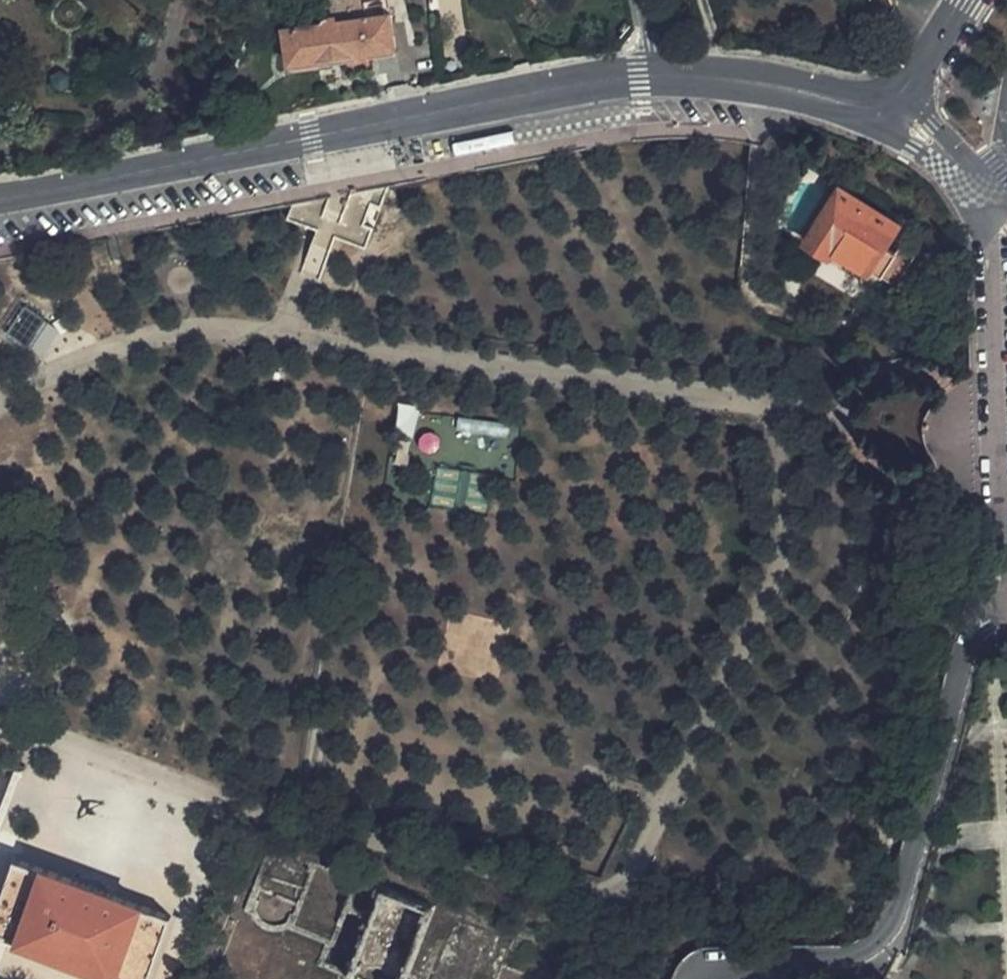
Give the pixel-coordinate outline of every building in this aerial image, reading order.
[(395,47),(390,13),(291,27),(283,28),(288,64),(395,47)] [(886,236),(895,221),(839,187),(809,236),(830,249),(833,244),(895,282),(912,254),(899,246),(899,244),(886,236)] [(401,401),(400,418),(417,419),(418,402),(401,401)] [(317,863),(270,847),(247,909),(255,911),(255,918),(259,922),(264,927),(272,929),(279,929),(292,924),(317,863)] [(13,860),(0,856),(0,896),(13,860)] [(168,914),(13,860),(0,896),(0,934),(8,937),(116,978),(148,978),(154,963),(168,914)] [(435,908),(359,878),(324,966),(358,978),(407,978),(435,908)]
